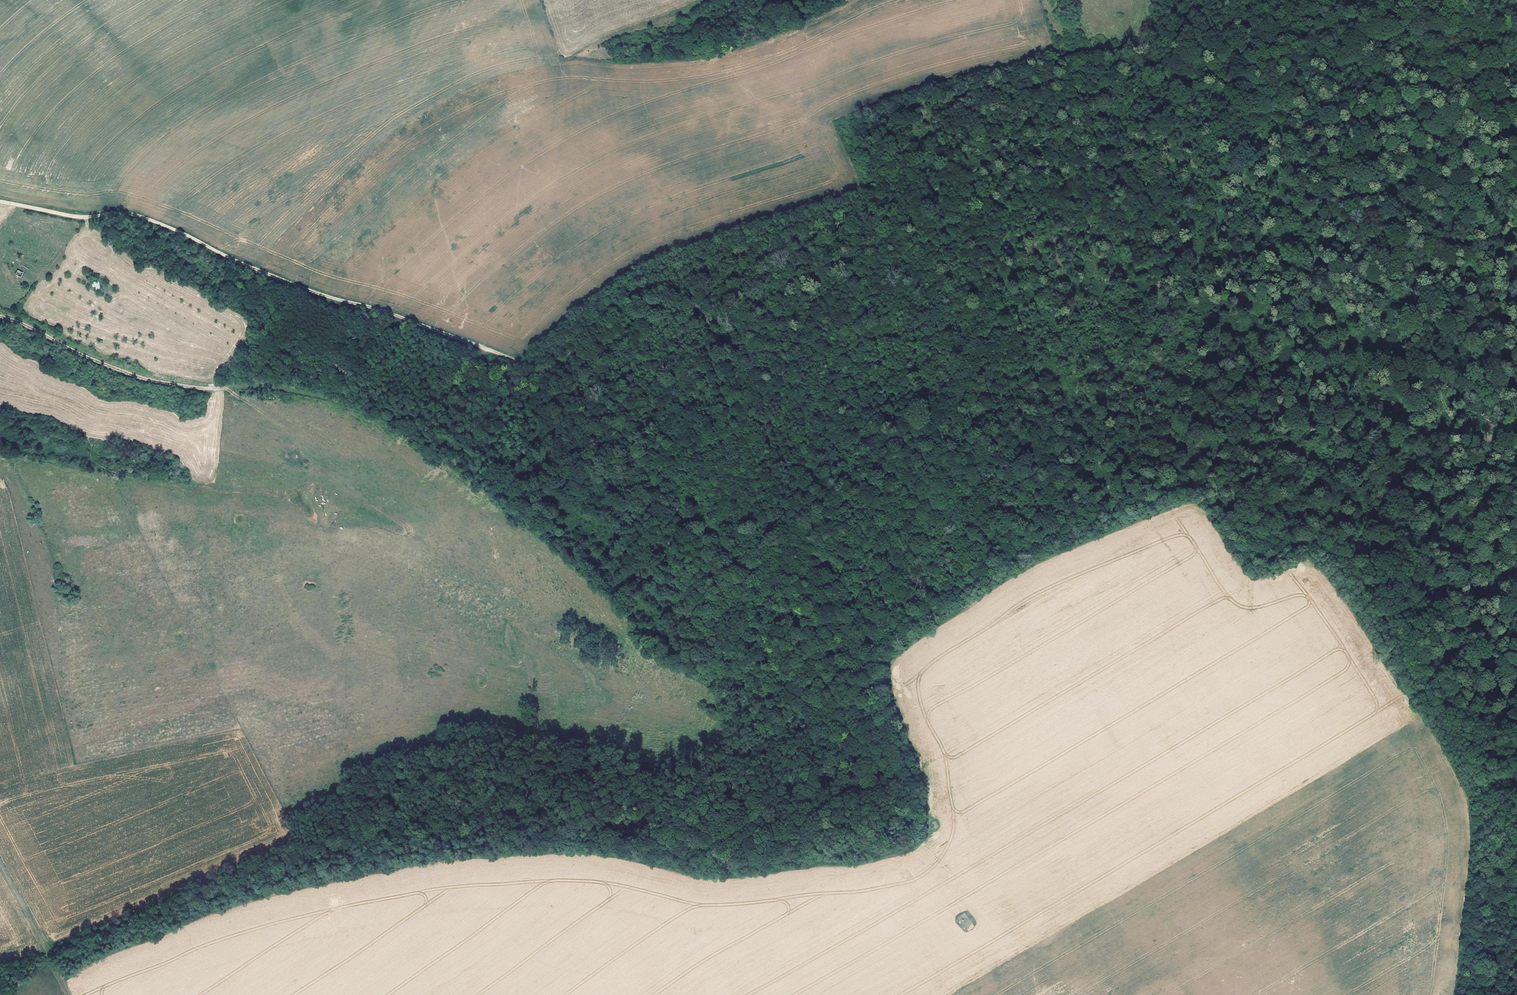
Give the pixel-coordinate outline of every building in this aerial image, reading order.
[(180,334),(175,331),(172,337),(178,339),(180,334)]
